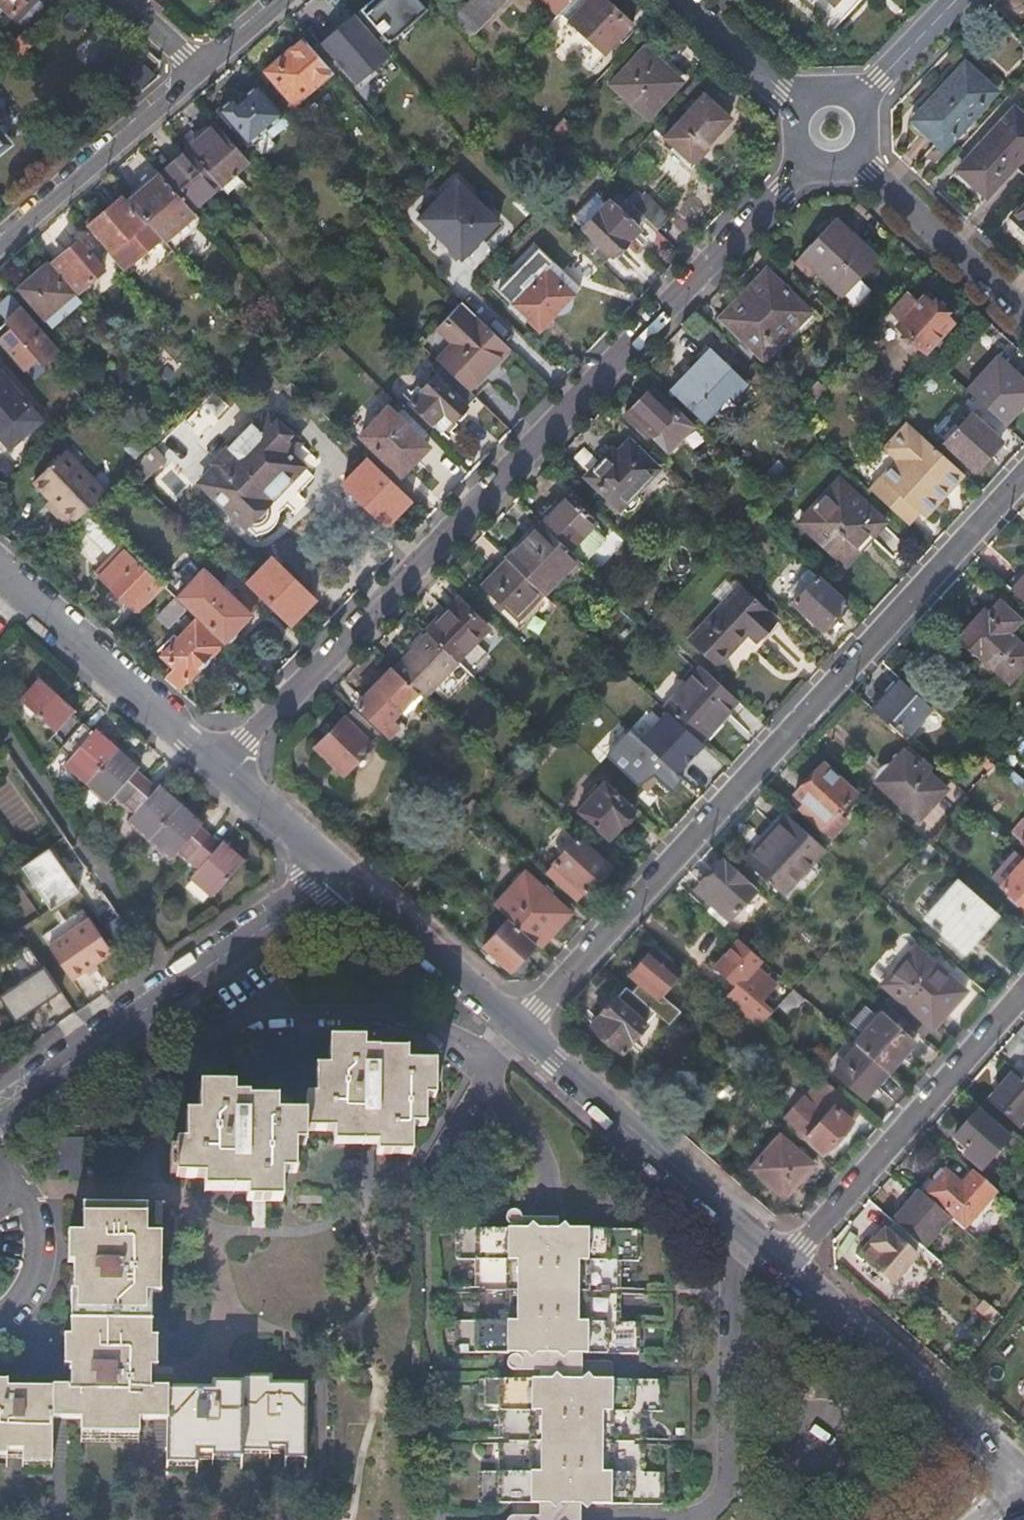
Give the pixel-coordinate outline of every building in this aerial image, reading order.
[(13,14),(26,0),(0,0),(0,2),(13,14)] [(419,0),(386,0),(367,15),(391,44),(428,11),(419,0)] [(451,19),(469,40),(506,0),(469,0),(451,19)] [(558,15),(558,14),(571,0),(541,0),(558,15)] [(588,0),(571,0),(558,14),(567,22),(588,0)] [(567,22),(603,56),(633,24),(607,0),(588,0),(567,22)] [(862,0),(836,0),(831,5),(825,0),(809,0),(823,14),(818,20),(832,32),(862,0)] [(992,5),(1013,23),(1023,10),(1023,9),(1015,0),(997,0),(992,5)] [(335,31),(338,35),(358,17),(355,13),(335,31)] [(357,85),(391,55),(358,17),(338,35),(335,31),(321,43),(357,85)] [(0,53),(0,58),(7,65),(32,40),(22,31),(0,53)] [(333,72),(304,39),(267,71),(295,105),(333,72)] [(645,49),(612,85),(647,117),(685,76),(662,55),(657,60),(645,49)] [(153,76),(127,51),(112,68),(138,92),(153,76)] [(501,60),(493,68),(501,78),(510,68),(501,60)] [(944,148),(996,92),(965,64),(924,108),(919,109),(913,115),(914,122),(918,128),(922,128),(944,148)] [(237,97),(222,110),(250,143),(283,114),(258,86),(239,100),(237,97)] [(730,121),(705,96),(651,151),(677,176),(730,121)] [(564,118),(565,117),(553,105),(541,118),(553,130),(564,118)] [(1023,157),(1023,117),(1015,109),(961,168),(990,194),(1023,157)] [(574,127),(564,118),(553,130),(563,140),(574,127)] [(250,161),(216,123),(188,147),(191,151),(222,186),(237,173),(250,161)] [(191,151),(163,174),(194,209),(222,186),(191,151)] [(237,173),(222,186),(228,193),(243,180),(237,173)] [(194,209),(163,174),(131,201),(147,220),(163,239),(166,241),(198,214),(194,209)] [(462,260),(500,221),(489,210),(485,214),(472,201),(476,197),(458,179),(440,196),(451,206),(447,210),(437,200),(420,218),(435,233),(441,227),(455,242),(450,247),(462,260)] [(584,228),(611,203),(600,192),(574,218),(584,228)] [(643,193),(632,206),(656,229),(668,217),(643,193)] [(163,239),(147,220),(145,222),(122,196),(89,225),(112,251),(109,253),(125,272),(163,239)] [(451,206),(440,196),(437,200),(447,210),(451,206)] [(639,230),(611,203),(584,228),(613,257),(639,230)] [(1013,218),(1023,229),(1023,207),(1013,218)] [(836,221),(795,265),(812,280),(819,272),(845,296),(878,259),(862,244),(836,221)] [(81,241),(55,261),(80,290),(105,269),(81,241)] [(555,262),(538,245),(495,288),(538,331),(557,312),(562,314),(567,314),(572,310),(573,303),(571,298),(574,295),(547,270),(555,262)] [(48,264),(20,288),(46,317),(54,325),(80,302),(73,294),(48,264)] [(748,289),(722,317),(763,356),(809,307),(775,275),(759,292),(748,289)] [(8,322),(9,320),(16,327),(29,315),(23,308),(24,306),(12,293),(0,305),(0,313),(8,322)] [(909,294),(879,327),(889,336),(902,330),(926,353),(954,323),(951,320),(954,317),(930,295),(928,297),(924,296),(918,302),(909,294)] [(470,309),(463,303),(440,327),(457,345),(440,362),(448,370),(469,390),(510,349),(470,309)] [(61,349),(24,306),(23,308),(29,315),(16,327),(9,320),(8,322),(9,323),(0,332),(0,342),(26,371),(40,359),(45,364),(61,349)] [(732,398),(746,383),(711,350),(670,392),(702,422),(716,408),(723,401),(719,397),(724,391),(732,398)] [(969,391),(1006,425),(1023,406),(1023,380),(1001,357),(969,391)] [(469,390),(448,370),(439,378),(467,407),(477,397),(469,390)] [(11,451),(44,422),(0,372),(0,439),(11,451)] [(467,407),(439,378),(437,376),(412,400),(442,432),(467,407)] [(826,388),(819,381),(808,393),(815,399),(826,388)] [(723,401),(716,408),(723,414),(750,386),(746,383),(732,398),(724,391),(719,397),(723,401)] [(652,388),(629,413),(667,448),(690,424),(652,388)] [(389,408),(362,434),(401,473),(427,447),(389,408)] [(217,468),(202,483),(246,527),(257,536),(258,535),(271,532),(278,524),(278,513),(314,476),(287,447),(296,437),(270,412),(255,427),(252,425),(214,464),(217,468)] [(1002,442),(972,415),(946,443),(976,472),(1002,442)] [(938,448),(911,423),(886,449),(899,461),(872,491),(910,527),(921,514),(927,519),(967,475),(938,448)] [(604,460),(588,476),(622,508),(658,470),(631,442),(608,464),(604,460)] [(168,461),(154,446),(150,450),(129,470),(144,484),(168,461)] [(88,509),(106,492),(64,449),(32,480),(62,511),(57,516),(69,528),(77,520),(88,509)] [(161,501),(144,484),(129,470),(119,480),(150,511),(161,501)] [(868,530),(873,535),(889,519),(841,475),(800,519),(841,558),(868,530)] [(568,496),(542,523),(579,559),(582,562),(599,544),(588,533),(596,523),(568,496)] [(166,588),(88,509),(77,520),(112,554),(97,571),(115,588),(111,593),(124,607),(128,602),(140,614),(166,588)] [(579,559),(542,523),(507,558),(544,593),(579,559)] [(847,563),(873,535),(868,530),(841,558),(847,563)] [(544,593),(507,558),(482,584),(518,619),(544,593)] [(179,576),(166,588),(176,597),(187,608),(199,619),(201,617),(225,640),(250,614),(226,591),(224,592),(204,572),(190,586),(179,576)] [(1011,588),(1023,601),(1023,575),(1011,588)] [(818,577),(795,602),(823,628),(846,603),(818,577)] [(741,583),(691,636),(719,664),(751,632),(760,640),(779,618),(741,583)] [(187,608),(176,597),(157,616),(169,628),(187,608)] [(461,598),(428,633),(459,663),(491,628),(461,598)] [(959,639),(982,661),(985,658),(1011,682),(1023,667),(1023,643),(1012,632),(1023,620),(1001,600),(988,612),(985,608),(959,639)] [(221,645),(196,621),(163,656),(176,669),(169,675),(182,688),(221,645)] [(395,667),(392,668),(418,694),(425,700),(459,663),(428,633),(395,667)] [(702,666),(665,707),(701,740),(739,700),(702,666)] [(38,667),(17,691),(55,726),(48,734),(70,753),(63,760),(105,798),(111,793),(129,809),(124,815),(169,856),(174,850),(194,868),(189,874),(212,894),(248,855),(225,835),(221,839),(200,821),(205,816),(160,776),(155,781),(137,764),(142,759),(100,721),(95,726),(73,706),(77,702),(38,667)] [(418,694),(392,668),(357,704),(391,737),(400,727),(394,720),(418,694)] [(912,730),(934,706),(902,677),(874,708),(890,722),(896,716),(912,730)] [(382,736),(353,709),(316,748),(344,775),(382,736)] [(905,750),(879,779),(920,816),(947,787),(905,750)] [(805,809),(823,828),(856,792),(824,761),(797,792),(809,805),(805,809)] [(1001,767),(997,763),(983,778),(987,782),(1001,767)] [(680,765),(667,779),(684,796),(697,782),(680,765)] [(606,782),(581,809),(611,837),(623,824),(629,822),(634,817),(634,807),(606,782)] [(1023,841),(1023,839),(1023,813),(1009,828),(1023,841)] [(786,894),(827,848),(790,814),(748,860),(786,894)] [(545,874),(577,902),(609,867),(578,838),(545,874)] [(725,924),(759,887),(725,857),(701,882),(716,895),(706,907),(725,924)] [(1003,884),(1023,903),(1023,861),(1003,884)] [(525,873),(495,905),(509,918),(540,946),(569,915),(568,912),(525,873)] [(117,940),(131,930),(94,876),(80,886),(117,940)] [(958,881),(927,915),(965,950),(996,914),(958,881)] [(68,886),(54,896),(58,901),(73,891),(68,886)] [(90,915),(49,943),(72,977),(113,949),(90,915)] [(515,973),(541,947),(540,946),(509,918),(484,944),(515,973)] [(771,1013),(760,1004),(778,983),(757,965),(764,959),(741,938),(718,966),(737,982),(724,997),(759,1027),(771,1013)] [(653,948),(632,972),(641,980),(632,990),(656,1011),(671,1024),(682,1011),(661,992),(680,971),(653,948)] [(887,986),(935,1026),(966,989),(919,949),(909,961),(904,957),(885,979),(889,983),(887,986)] [(309,957),(293,968),(302,998),(371,998),(380,970),(364,957),(309,957)] [(63,1006),(39,967),(0,991),(0,1006),(11,1023),(30,1012),(37,1022),(63,1006)] [(647,1022),(656,1011),(632,990),(627,986),(593,1025),(623,1051),(647,1024),(647,1022)] [(807,997),(795,987),(781,1002),(793,1013),(807,997)] [(864,1032),(880,1016),(866,1004),(851,1020),(864,1032)] [(858,1044),(888,1071),(914,1041),(883,1013),(880,1016),(864,1032),(855,1041),(858,1044)] [(322,1131),(321,1144),(363,1146),(362,1154),(399,1155),(400,1125),(412,1126),(413,1097),(423,1098),(423,1062),(395,1063),(395,1050),(365,1049),(352,1049),(353,1039),(317,1039),(317,1067),(303,1066),(302,1094),(294,1096),(293,1130),(322,1131)] [(865,1098),(888,1071),(858,1044),(835,1069),(865,1098)] [(69,1172),(69,1174),(140,1175),(145,1175),(145,1152),(157,1152),(157,1143),(166,1142),(167,1113),(180,1113),(180,1083),(162,1054),(123,1080),(129,1088),(129,1110),(84,1111),(85,1136),(57,1136),(56,1167),(69,1167),(69,1172)] [(1016,1070),(991,1098),(1022,1125),(1023,1123),(1023,1077),(1016,1070)] [(824,1151),(861,1110),(830,1083),(811,1102),(805,1096),(786,1117),(824,1151)] [(277,1173),(277,1145),(288,1145),(288,1114),(259,1114),(259,1101),(230,1101),(231,1097),(217,1097),(217,1086),(182,1086),(182,1115),(169,1115),(168,1144),(158,1144),(157,1178),(186,1179),(186,1192),(229,1192),(229,1202),(254,1202),(265,1202),(265,1173),(277,1173)] [(978,1112),(954,1138),(967,1148),(963,1152),(981,1168),(1008,1138),(978,1112)] [(780,1134),(752,1166),(785,1196),(814,1163),(780,1134)] [(949,1216),(963,1228),(996,1190),(974,1171),(962,1184),(945,1169),(924,1193),(949,1216)] [(920,1190),(893,1221),(922,1247),(949,1216),(924,1193),(920,1190)] [(167,1416),(167,1384),(152,1384),(152,1345),(144,1344),(144,1316),(145,1316),(145,1288),(161,1288),(161,1260),(156,1259),(156,1241),(148,1240),(149,1201),(86,1200),(85,1228),(76,1228),(75,1288),(77,1288),(77,1306),(86,1306),(86,1316),(81,1316),(81,1343),(71,1343),(70,1383),(7,1382),(8,1376),(0,1376),(0,1444),(22,1445),(22,1451),(42,1451),(42,1447),(51,1447),(52,1415),(91,1415),(91,1424),(129,1424),(129,1415),(167,1416)] [(265,1202),(254,1202),(254,1225),(266,1224),(265,1202)] [(516,1222),(516,1226),(535,1227),(535,1215),(524,1215),(523,1212),(522,1210),(520,1209),(518,1208),(514,1208),(512,1209),(510,1210),(509,1215),(509,1217),(512,1221),(514,1221),(516,1222)] [(580,1502),(662,1503),(662,1471),(643,1471),(638,1471),(638,1442),(638,1440),(638,1410),(643,1410),(662,1410),(662,1378),(612,1377),(612,1360),(585,1359),(585,1352),(633,1352),(634,1320),(620,1320),(614,1320),(615,1291),(615,1289),(615,1259),(621,1259),(639,1259),(640,1227),(558,1226),(558,1215),(535,1215),(535,1227),(516,1226),(458,1226),(458,1258),(476,1258),(481,1258),(481,1287),(481,1289),(480,1319),(475,1319),(462,1319),(462,1351),(516,1352),(516,1354),(518,1354),(521,1355),(521,1356),(522,1358),(523,1359),(524,1361),(524,1362),(523,1364),(526,1369),(533,1369),(533,1376),(516,1376),(481,1375),(481,1408),(500,1408),(505,1408),(505,1437),(505,1439),(505,1468),(499,1468),(481,1468),(481,1501),(515,1501),(532,1502),(532,1513),(525,1513),(521,1519),(522,1519),(580,1519),(580,1502)] [(922,1247),(893,1221),(864,1255),(893,1281),(922,1247)] [(924,1250),(902,1271),(914,1283),(935,1261),(924,1250)] [(986,1319),(995,1310),(983,1300),(975,1309),(986,1319)] [(276,1361),(286,1361),(285,1353),(280,1353),(280,1335),(274,1335),(274,1361),(276,1361)] [(516,1369),(516,1376),(533,1376),(533,1369),(526,1369),(523,1364),(524,1362),(524,1361),(523,1359),(522,1358),(521,1356),(521,1355),(518,1354),(516,1354),(514,1354),(510,1357),(509,1358),(508,1362),(509,1365),(512,1368),(514,1369),(516,1369)] [(172,1384),(172,1450),(181,1450),(181,1453),(197,1453),(197,1446),(231,1447),(231,1444),(240,1444),(240,1439),(251,1439),(252,1442),(284,1443),(285,1448),(306,1448),(306,1380),(270,1380),(270,1373),(240,1372),(240,1379),(212,1379),(213,1385),(172,1384)] [(522,1519),(521,1519),(525,1513),(532,1513),(532,1502),(515,1501),(515,1514),(512,1514),(510,1515),(509,1516),(507,1519),(522,1519)]
